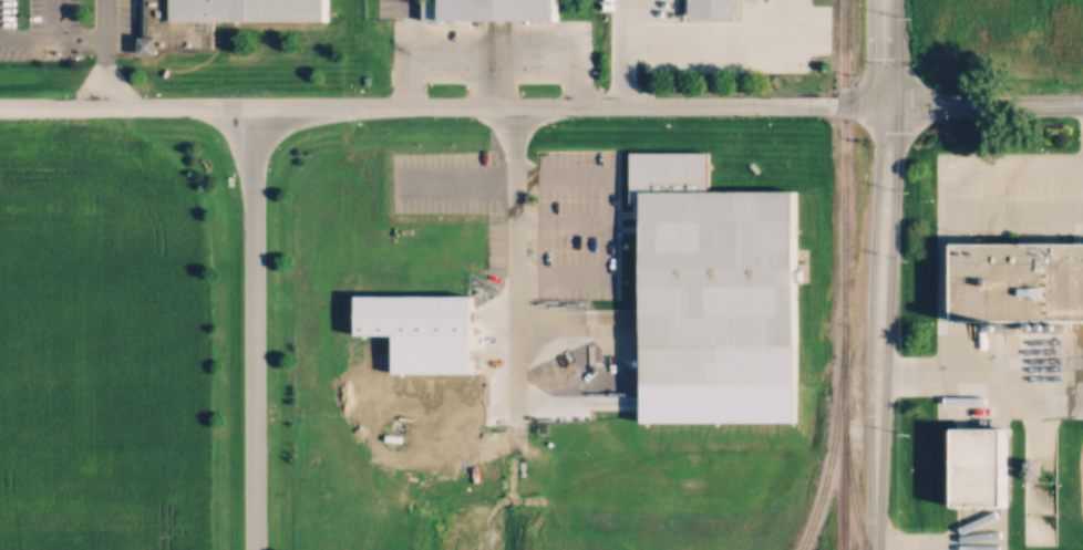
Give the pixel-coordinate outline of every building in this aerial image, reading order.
[(178,19),(178,0),(333,0),(333,20),(178,19)] [(442,18),(442,0),(560,0),(560,17),(442,18)] [(688,15),(688,0),(740,0),(740,15),(688,15)] [(635,443),(633,206),(788,205),(790,443),(635,443)] [(963,248),(1082,247),(1082,318),(963,319),(963,248)] [(348,308),(464,309),(464,386),(386,386),(386,347),(348,347),(348,308)] [(962,504),(963,426),(1017,427),(1015,504),(962,504)]
